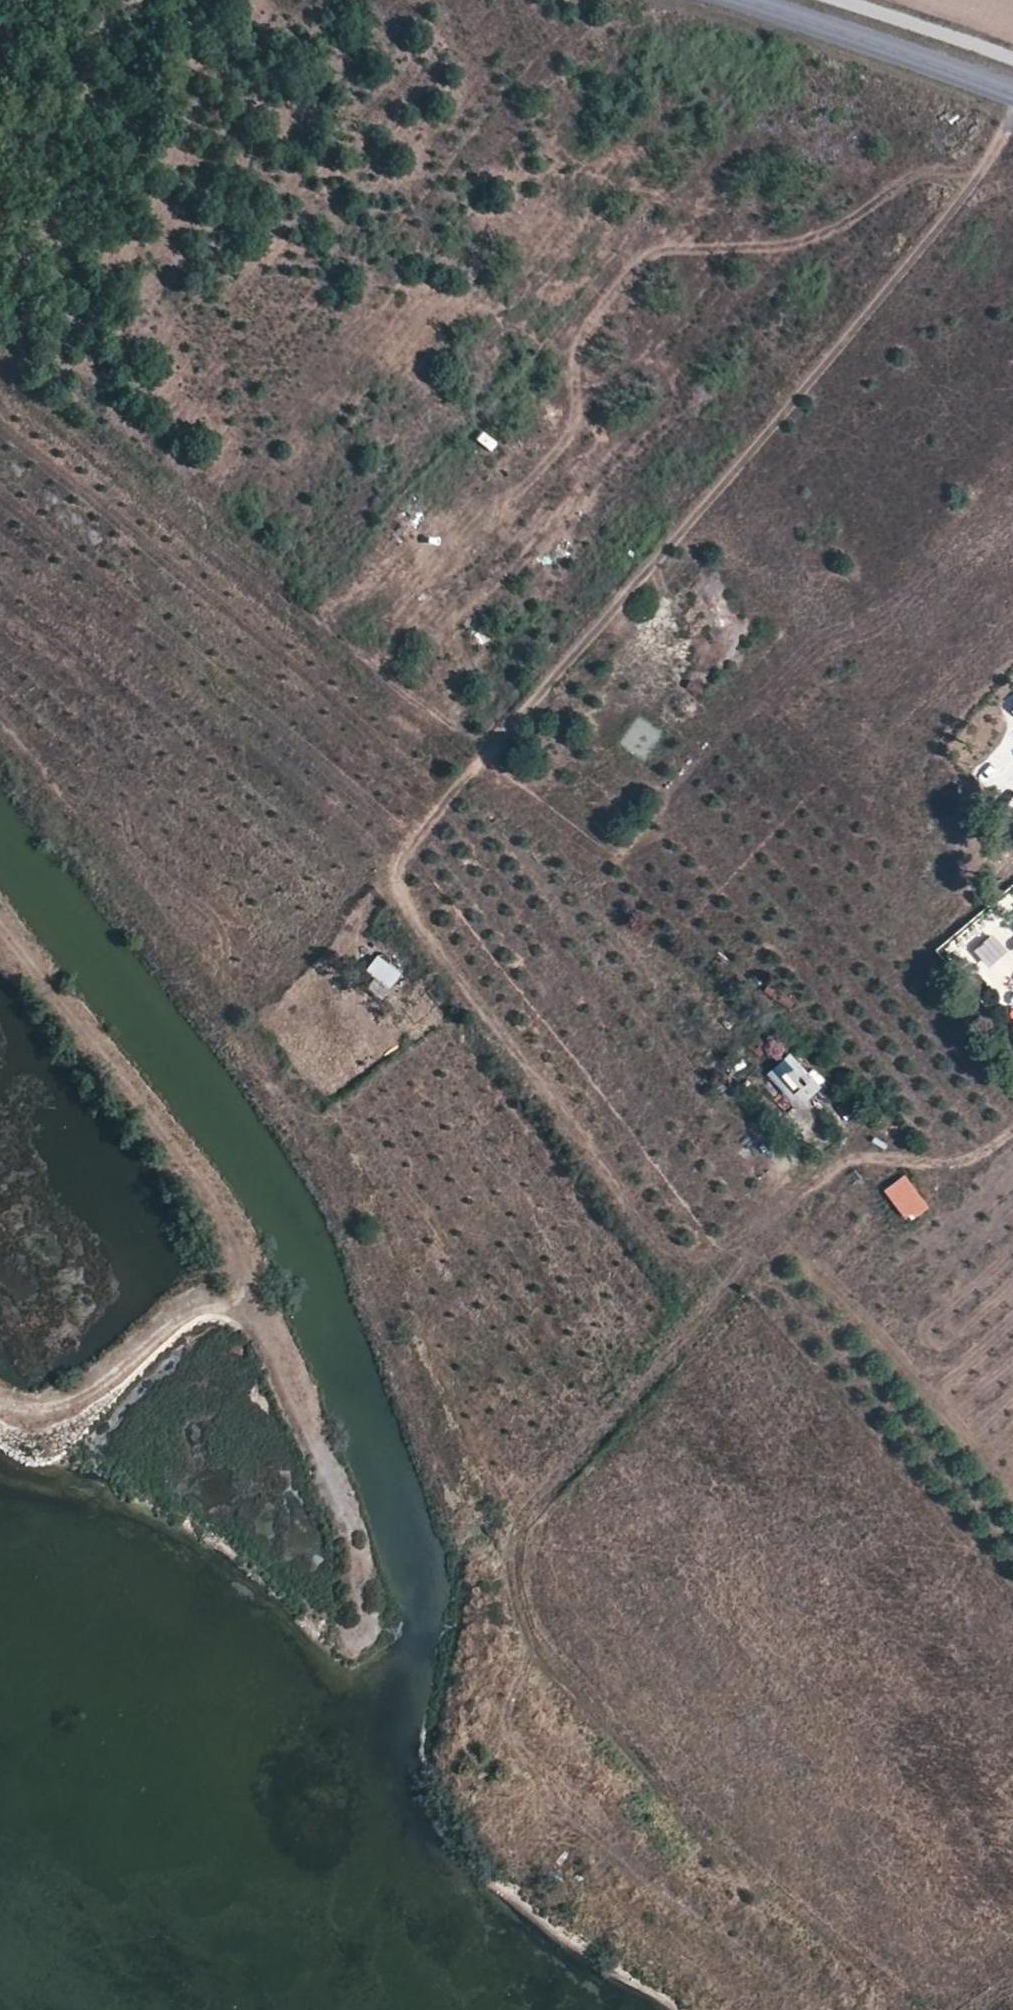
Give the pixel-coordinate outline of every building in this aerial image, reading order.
[(382,1000),(403,974),(382,958),(362,984),(382,1000)] [(833,1088),(797,1049),(766,1078),(802,1117),(833,1088)]
